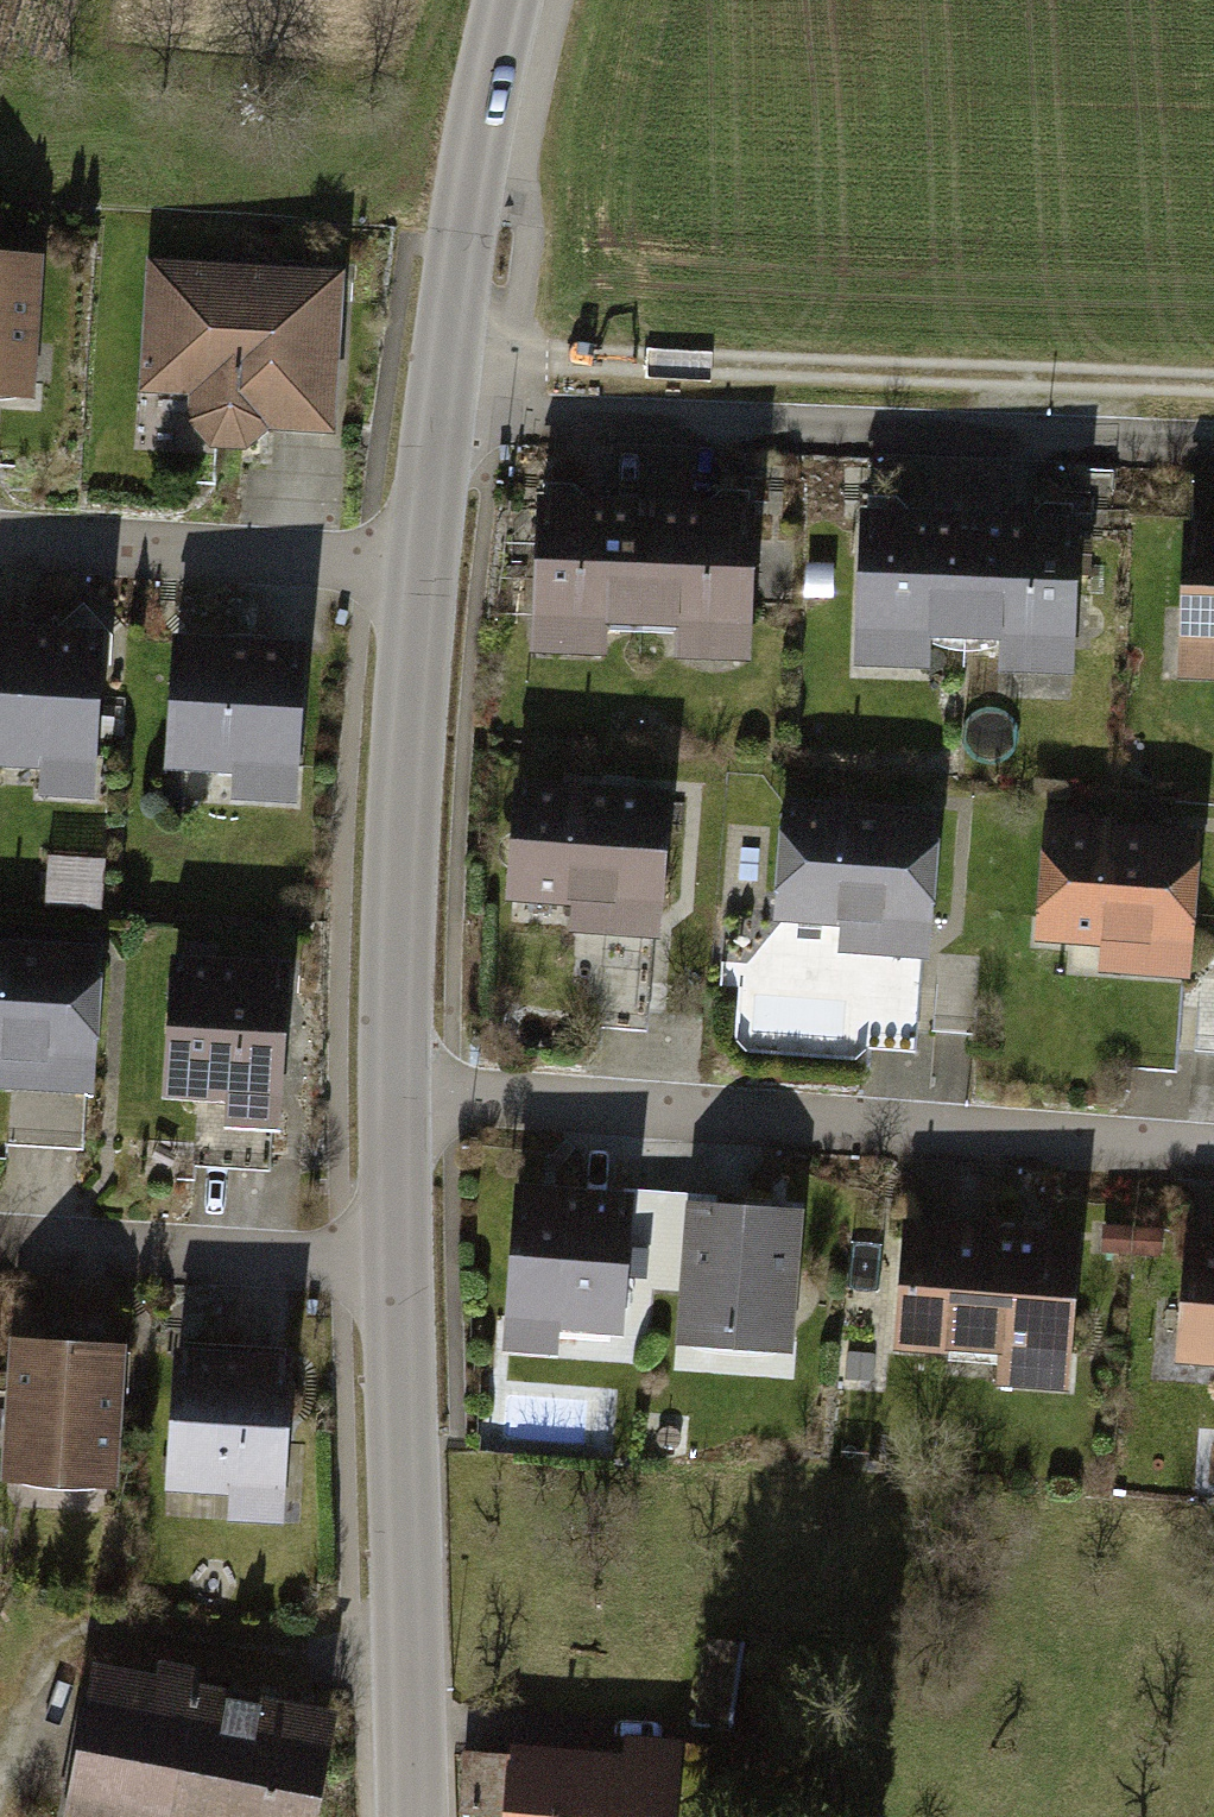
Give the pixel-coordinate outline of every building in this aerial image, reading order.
[(0,250),(0,399),(38,401),(46,252),(0,250)] [(347,270),(146,261),(141,389),(187,391),(185,425),(203,447),(245,449),(263,428),(340,431),(347,270)] [(649,498),(537,494),(531,669),(604,671),(605,630),(645,631),(649,498)] [(759,501),(649,498),(645,631),(679,632),(678,671),(754,673),(759,501)] [(973,511),(860,509),(857,675),(929,676),(930,644),(970,645),(973,511)] [(1083,514),(973,511),(970,645),(1004,646),(1003,675),(1079,677),(1083,514)] [(1188,524),(1181,686),(1213,687),(1213,525),(1188,524)] [(838,564),(809,564),(809,599),(837,600),(838,564)] [(114,621),(0,616),(0,753),(50,755),(48,785),(108,787),(114,621)] [(308,788),(314,621),(191,617),(186,754),(249,756),(248,786),(308,788)] [(689,771),(531,764),(525,887),(589,890),(588,920),(681,924),(689,771)] [(956,791),(798,784),(792,907),(856,910),(855,940),(948,944),(956,791)] [(1212,818),(1054,810),(1048,933),(1112,936),(1111,966),(1204,971),(1212,818)] [(0,930),(0,1053),(2,1053),(1,1083),(94,1088),(101,935),(0,930)] [(282,1121),(288,954),(165,950),(160,1087),(223,1089),(222,1119),(282,1121)] [(650,1183),(527,1173),(514,1339),(573,1344),(576,1314),(639,1319),(650,1183)] [(819,1193),(701,1184),(688,1348),(805,1357),(819,1193)] [(1097,1225),(922,1215),(915,1340),(1013,1346),(1011,1387),(1088,1391),(1097,1225)] [(1117,1220),(1116,1243),(1176,1245),(1177,1222),(1117,1220)] [(1198,1233),(1190,1354),(1213,1355),(1213,1234),(1198,1233)] [(143,1336),(26,1327),(13,1491),(130,1500),(143,1336)] [(303,1509),(310,1342),(187,1337),(182,1474),(245,1476),(244,1506),(303,1509)] [(77,1810),(108,1816),(329,1816),(358,1685),(114,1633),(77,1810)] [(519,1816),(697,1816),(707,1721),(652,1715),(649,1742),(485,1725),(477,1798),(520,1802),(519,1816)]
